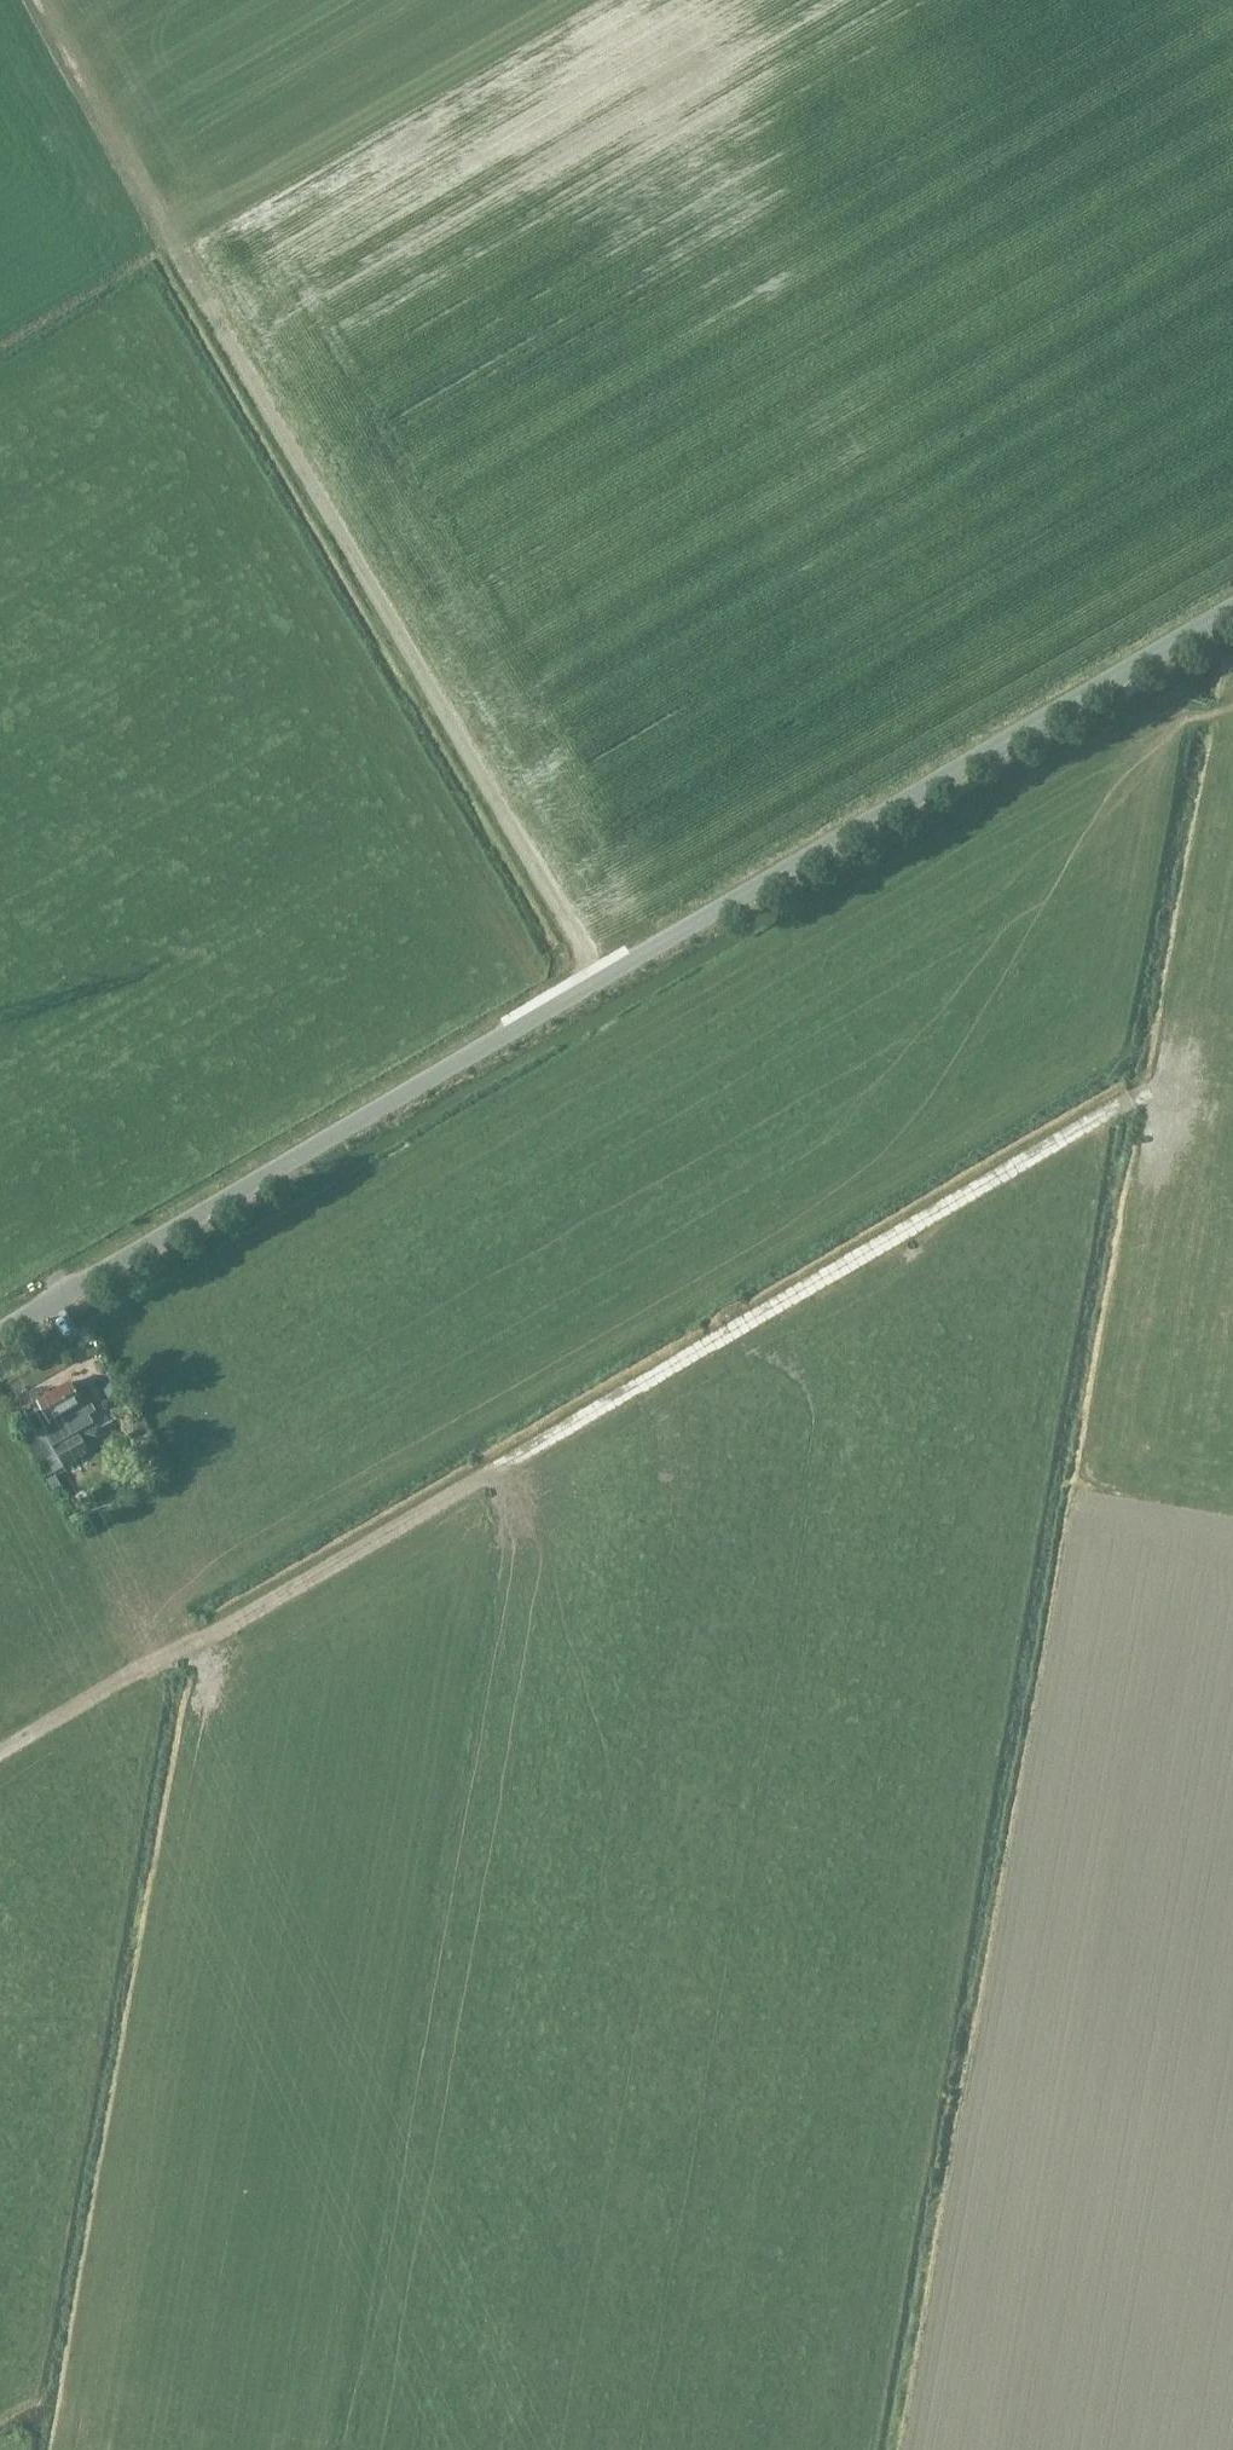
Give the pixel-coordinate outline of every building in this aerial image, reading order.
[(499,1079),(506,1058),(493,1054),(486,1074),(499,1079)] [(116,1377),(102,1385),(109,1398),(123,1390),(116,1377)] [(88,1398),(80,1403),(69,1384),(39,1402),(48,1420),(41,1424),(53,1445),(94,1422),(89,1414),(96,1411),(88,1398)] [(80,1468),(76,1460),(92,1451),(84,1434),(54,1450),(63,1467),(67,1475),(80,1468)] [(52,1490),(61,1485),(55,1475),(47,1480),(52,1490)]
